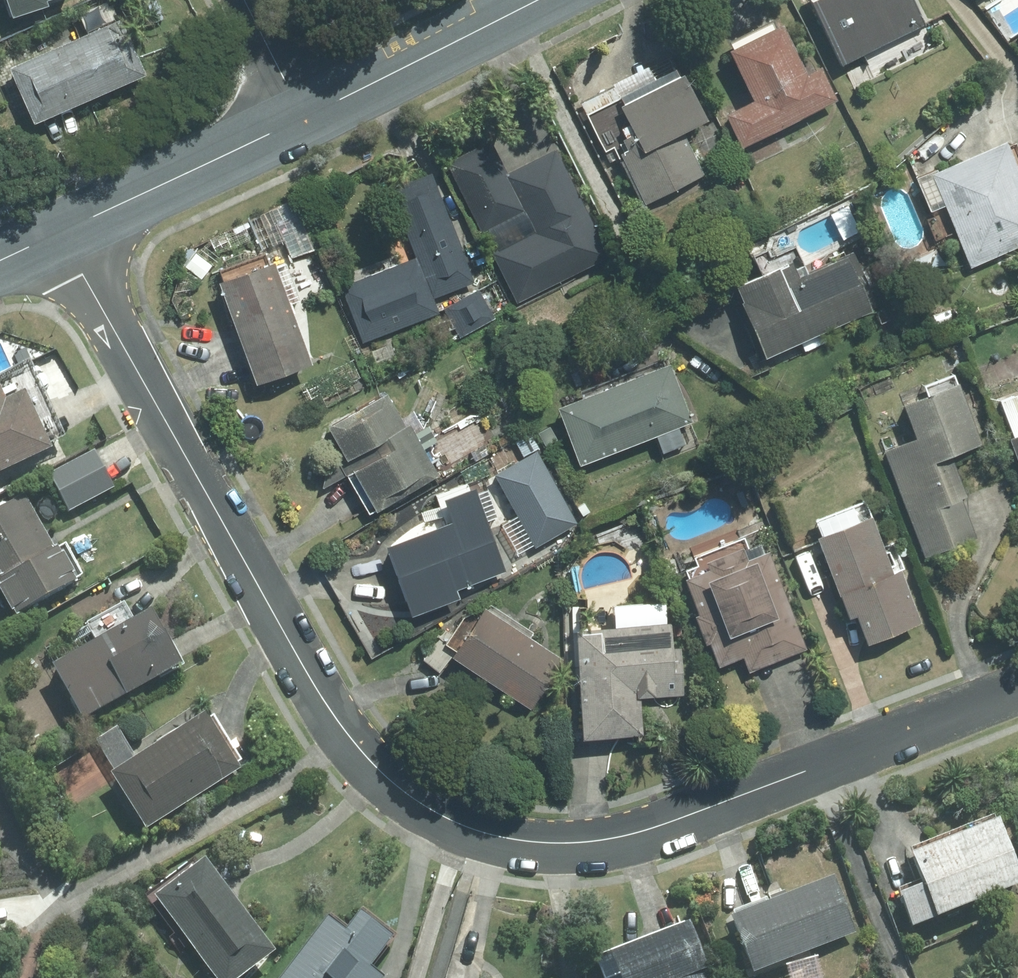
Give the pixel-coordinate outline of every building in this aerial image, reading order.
[(7,18),(41,7),(39,1),(43,0),(1,0),(7,18)] [(804,2),(836,64),(921,21),(910,0),(808,0),(804,2)] [(116,20),(6,69),(30,124),(141,76),(116,20)] [(718,112),(735,146),(832,99),(815,65),(798,73),(774,24),(722,49),(747,98),(718,112)] [(671,67),(580,114),(599,150),(610,144),(641,204),(697,175),(673,130),(698,117),(671,67)] [(487,253),(513,303),(606,256),(552,151),(520,168),(504,176),(485,140),(441,163),(478,234),(519,213),(529,232),(487,253)] [(925,173),(966,267),(1017,244),(1017,186),(998,141),(925,173)] [(471,281),(429,172),(388,188),(416,258),(338,287),(358,339),(433,311),(428,297),(471,281)] [(727,286),(759,358),(874,307),(849,251),(790,277),(783,261),(727,286)] [(305,362),(267,261),(213,280),(251,382),(305,362)] [(472,291),(441,309),(457,337),(488,319),(472,291)] [(551,406),(574,465),(686,421),(663,362),(551,406)] [(910,438),(880,450),(923,555),(972,535),(957,498),(964,495),(947,454),(975,443),(950,383),(897,404),(910,438)] [(378,391),(320,425),(370,511),(428,477),(378,391)] [(44,452),(17,396),(0,403),(0,473),(44,452)] [(1002,437),(1017,478),(1017,431),(1002,437)] [(45,476),(65,513),(109,490),(89,453),(45,476)] [(501,568),(469,487),(436,500),(446,523),(380,549),(405,613),(452,594),(450,588),(501,568)] [(0,508),(0,600),(11,619),(71,586),(22,496),(0,508)] [(864,515),(808,537),(839,618),(848,615),(859,644),(913,624),(892,569),(886,572),(864,515)] [(802,648),(762,550),(741,559),(737,549),(701,563),(703,569),(677,580),(712,666),(740,655),(746,670),(802,648)] [(475,609),(444,657),(528,709),(558,661),(475,609)] [(44,668),(75,723),(175,666),(143,612),(44,668)] [(672,623),(567,629),(574,737),(638,733),(636,697),(677,694),(672,623)] [(103,776),(139,832),(231,773),(195,717),(103,776)] [(901,857),(914,888),(891,898),(905,931),(1017,884),(1017,883),(992,820),(901,857)] [(196,862),(146,900),(207,977),(238,977),(268,955),(196,862)] [(720,919),(743,977),(744,977),(851,936),(827,877),(720,919)] [(277,977),(371,977),(362,971),(386,939),(352,914),(336,935),(318,922),(277,977)] [(586,959),(594,977),(702,977),(680,922),(586,959)]
